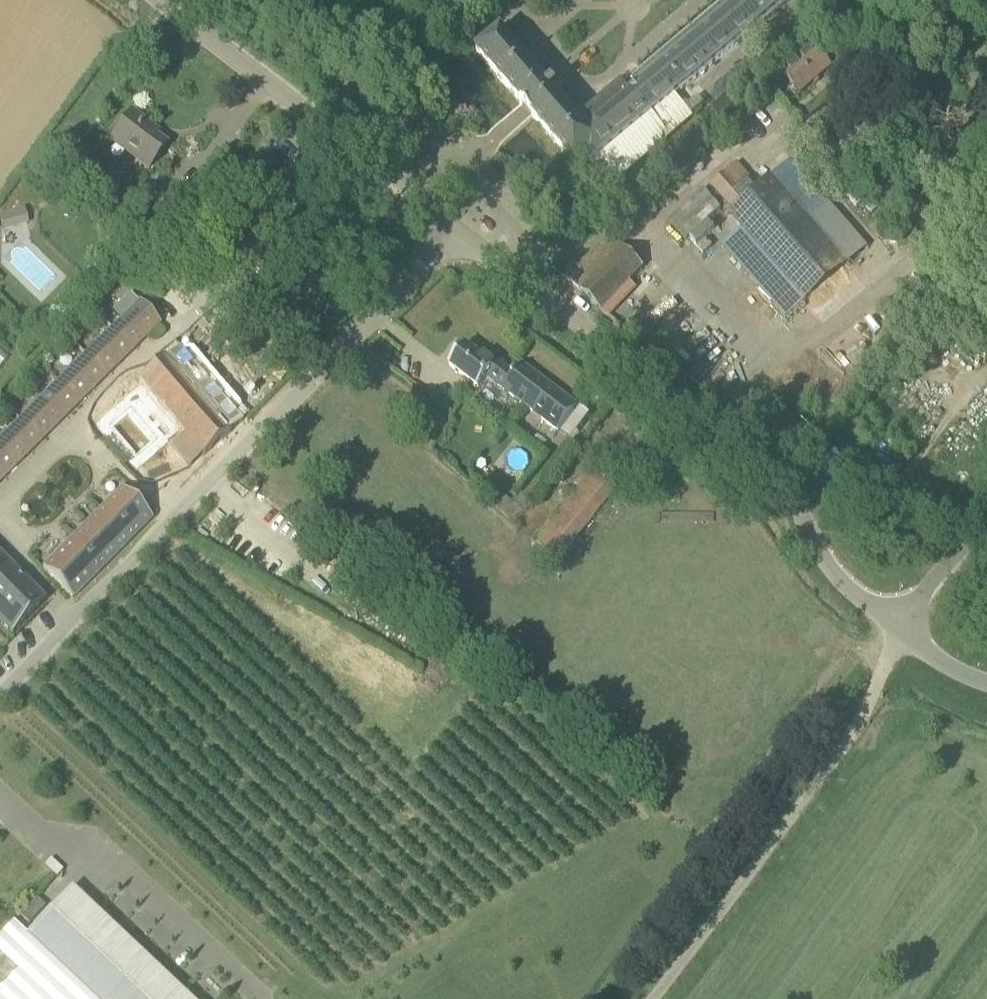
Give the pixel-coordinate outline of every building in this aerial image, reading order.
[(533,119),(576,168),(587,159),(593,166),(788,1),(787,0),(725,0),(580,123),(551,90),(502,33),(477,54),(521,105),(527,112),(533,119)] [(660,6),(647,17),(658,31),(671,20),(660,6)] [(834,69),(816,49),(784,77),(801,96),(834,69)] [(149,171),(167,147),(151,135),(155,130),(132,113),(114,137),(139,156),(136,161),(149,171)] [(711,186),(749,227),(765,212),(755,201),(761,195),(748,181),(742,187),(728,171),(711,186)] [(711,223),(724,213),(706,190),(668,220),(692,249),(717,230),(711,223)] [(27,224),(23,207),(0,213),(0,230),(27,224)] [(566,277),(601,311),(615,297),(643,268),(606,235),(566,277)] [(160,325),(138,302),(0,438),(0,482),(160,325)] [(450,367),(477,388),(485,377),(558,432),(578,406),(523,364),(515,375),(484,351),(480,356),(466,346),(450,367)] [(125,395),(189,468),(203,456),(203,457),(230,433),(229,433),(243,421),(179,348),(125,395)] [(560,563),(619,489),(596,471),(537,545),(560,563)] [(73,599),(153,519),(123,490),(43,570),(73,599)] [(45,603),(0,558),(0,623),(12,636),(45,603)] [(0,939),(0,956),(45,998),(187,998),(71,890),(26,937),(13,925),(0,939)] [(20,917),(29,925),(45,908),(36,900),(20,917)] [(0,956),(0,998),(45,998),(0,956)]
